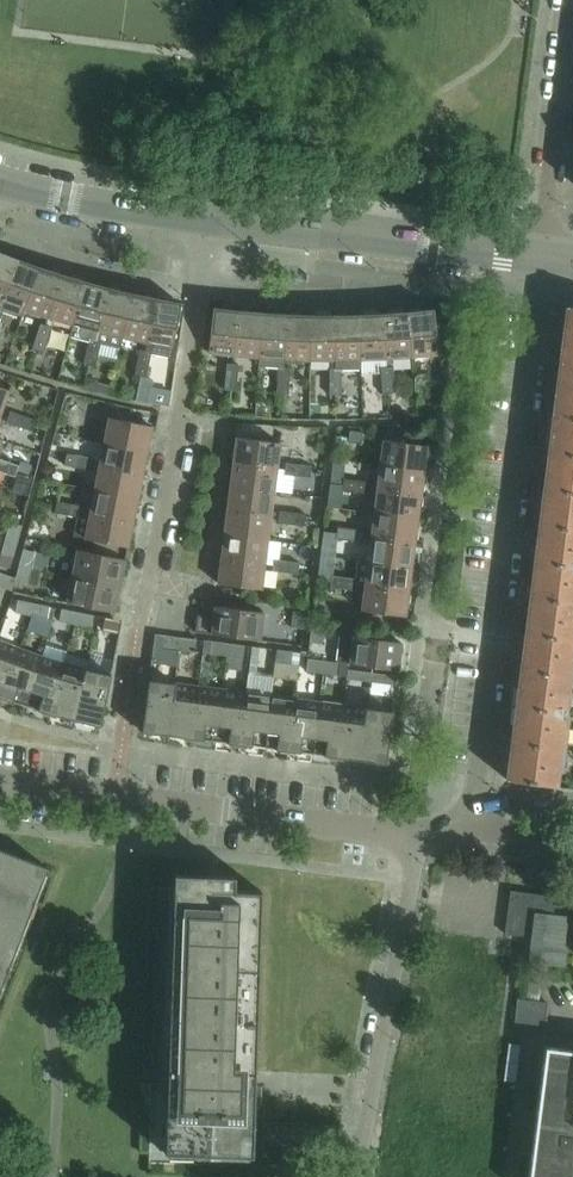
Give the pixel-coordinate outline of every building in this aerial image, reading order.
[(425,168),(413,167),(411,183),(424,184),(425,168)] [(1,302),(17,260),(0,254),(0,301),(1,302)] [(1,302),(0,305),(0,311),(4,312),(4,313),(18,318),(23,316),(25,310),(39,268),(17,260),(1,302)] [(63,276),(39,268),(25,310),(49,318),(63,276)] [(74,326),(86,283),(63,276),(49,318),(74,326)] [(96,341),(109,289),(86,283),(74,326),(70,337),(89,343),(90,339),(96,341)] [(133,295),(109,289),(96,341),(102,342),(101,344),(121,349),(123,338),(133,295)] [(148,344),(156,300),(133,295),(123,338),(148,344)] [(173,348),(181,304),(156,300),(148,344),(146,352),(152,353),(154,345),(173,348)] [(567,307),(563,344),(572,345),(572,308),(567,307)] [(209,353),(234,356),(239,312),(214,309),(209,353)] [(433,311),(408,313),(412,358),(438,355),(433,311)] [(263,314),(239,312),(234,356),(260,358),(263,314)] [(412,358),(408,313),(384,315),(387,360),(387,368),(393,368),(392,359),(412,358)] [(287,316),(263,314),(260,358),(259,368),(279,369),(279,368),(285,369),(285,360),(287,316)] [(387,360),(384,315),(360,316),(361,361),(381,360),(381,369),(387,368),(387,360)] [(311,317),(287,316),(285,360),(310,361),(311,317)] [(360,316),(336,317),(336,361),(336,370),(342,370),(342,371),(362,371),(361,361),(360,316)] [(336,317),(311,317),(310,361),(336,361),(336,317)] [(41,325),(37,337),(48,341),(52,328),(41,325)] [(48,341),(37,337),(33,350),(44,353),(48,341)] [(99,355),(101,344),(102,342),(96,341),(90,339),(89,343),(87,352),(99,355)] [(563,344),(553,416),(572,418),(572,345),(563,344)] [(149,366),(152,353),(146,352),(140,351),(138,364),(149,366)] [(99,355),(87,352),(84,365),(95,367),(99,355)] [(149,366),(138,364),(135,376),(147,379),(149,366)] [(227,364),(226,377),(238,379),(239,365),(227,364)] [(291,369),(285,369),(279,368),(279,369),(278,381),(290,382),(291,369)] [(381,369),(382,382),(394,381),(393,368),(387,368),(381,369)] [(342,370),(336,370),(330,370),(330,383),(342,383),(342,371),(342,370)] [(238,379),(226,377),(225,390),(237,392),(238,379)] [(414,379),(415,393),(428,392),(427,378),(414,379)] [(290,382),(278,381),(277,395),(289,395),(290,382)] [(394,381),(382,382),(383,395),(395,394),(394,381)] [(342,383),(330,383),(330,396),(342,396),(342,383)] [(1,415),(9,391),(0,388),(0,414),(1,415)] [(147,452),(152,427),(155,413),(136,409),(133,423),(110,419),(105,443),(147,452)] [(7,423),(19,428),(23,416),(11,412),(7,423)] [(23,416),(19,428),(32,432),(36,421),(23,416)] [(553,416),(544,488),(572,492),(572,418),(553,416)] [(363,433),(350,432),(349,443),(362,445),(363,433)] [(237,438),(234,463),(277,469),(280,444),(237,438)] [(384,441),(381,466),(424,471),(427,446),(384,441)] [(147,452),(105,443),(100,467),(143,476),(147,452)] [(80,457),(67,454),(65,466),(78,469),(80,457)] [(93,459),(80,457),(78,469),(91,471),(93,459)] [(17,472),(19,467),(0,460),(0,466),(17,472)] [(277,469),(234,463),(231,487),(274,493),(277,469)] [(19,467),(17,472),(29,476),(32,468),(20,464),(19,467)] [(285,475),(298,477),(299,465),(286,464),(285,475)] [(312,467),(299,465),(298,477),(311,479),(312,467)] [(15,478),(17,472),(0,466),(0,472),(15,478)] [(424,471),(381,466),(378,490),(421,495),(424,471)] [(143,476),(100,467),(95,491),(138,500),(143,476)] [(355,493),(357,481),(344,479),(331,477),(330,484),(343,485),(343,491),(355,493)] [(370,483),(357,481),(355,493),(368,495),(370,483)] [(274,493),(231,487),(228,511),(271,517),(274,493)] [(544,488),(535,561),(572,566),(572,492),(544,488)] [(421,495),(378,490),(375,514),(418,520),(421,495)] [(138,500),(95,491),(91,515),(133,523),(138,500)] [(71,504),(58,502),(55,514),(68,516),(71,504)] [(133,523),(91,515),(82,513),(83,507),(71,504),(68,516),(78,518),(74,537),(128,548),(133,523)] [(271,517),(228,511),(225,535),(268,541),(271,517)] [(279,524),(292,525),(293,514),(280,512),(279,524)] [(306,515),(293,514),(292,525),(305,527),(306,515)] [(418,520),(375,514),(372,538),(415,544),(418,520)] [(10,523),(6,539),(18,543),(23,527),(10,523)] [(336,540),(349,542),(351,530),(338,528),(336,540)] [(351,530),(349,542),(362,543),(364,531),(351,530)] [(268,541),(225,535),(222,560),(265,565),(268,541)] [(415,544),(372,538),(369,562),(412,568),(415,544)] [(18,543),(6,539),(2,555),(14,559),(18,543)] [(36,553),(24,550),(20,566),(32,569),(36,553)] [(78,551),(73,577),(120,587),(126,560),(78,551)] [(265,565),(222,560),(219,585),(262,590),(265,565)] [(273,572),(286,574),(287,562),(274,560),(273,572)] [(412,568),(369,562),(359,561),(356,580),(358,580),(357,585),(366,587),(409,592),(412,568)] [(535,561),(526,633),(572,639),(572,566),(535,561)] [(287,562),(286,574),(299,575),(300,563),(287,562)] [(32,569),(20,566),(16,579),(15,582),(28,585),(32,569)] [(0,577),(0,584),(13,588),(15,582),(16,579),(1,574),(0,577)] [(330,588),(343,590),(345,578),(332,576),(330,588)] [(120,587),(73,577),(67,604),(115,613),(120,587)] [(358,580),(356,580),(345,578),(343,590),(356,592),(357,585),(358,580)] [(409,592),(366,587),(362,612),(405,617),(409,592)] [(34,604),(18,601),(16,613),(32,617),(34,604)] [(51,607),(34,604),(32,617),(34,617),(40,618),(48,620),(51,607)] [(198,616),(196,633),(260,641),(264,613),(216,607),(214,618),(198,616)] [(78,613),(62,610),(60,620),(76,623),(78,613)] [(307,614),(294,612),(292,628),(304,630),(307,614)] [(94,616),(78,613),(76,623),(92,626),(94,616)] [(34,617),(29,630),(36,632),(40,618),(34,617)] [(123,622),(106,619),(104,629),(121,632),(123,622)] [(325,629),(312,627),(310,643),(323,645),(325,629)] [(526,633),(517,706),(566,712),(569,697),(571,697),(572,680),(572,639),(526,633)] [(402,643),(340,635),(337,663),(350,665),(398,671),(402,643)] [(180,638),(164,636),(163,649),(178,651),(180,638)] [(197,640),(180,638),(178,651),(195,654),(197,640)] [(1,699),(20,649),(0,642),(0,698),(1,699)] [(229,644),(212,642),(211,655),(227,657),(229,644)] [(245,646),(229,644),(227,657),(243,659),(245,646)] [(20,649),(1,699),(13,703),(25,707),(42,657),(20,649)] [(294,652),(277,650),(276,663),(292,665),(294,652)] [(65,664),(42,657),(25,707),(38,711),(50,715),(65,664)] [(325,661),(308,659),(307,672),(323,674),(325,661)] [(341,664),(325,661),(323,674),(339,677),(341,664)] [(88,670),(65,664),(50,715),(62,718),(75,721),(88,670)] [(112,676),(88,670),(75,721),(88,725),(101,727),(104,714),(112,676)] [(373,674),(348,670),(347,680),(372,683),(373,674)] [(398,677),(373,674),(372,683),(396,686),(398,677)] [(174,684),(150,681),(144,720),(142,733),(167,736),(174,684)] [(198,687),(174,684),(167,736),(191,739),(198,687)] [(223,690),(198,687),(191,739),(216,743),(223,690)] [(247,693),(223,690),(216,743),(240,746),(247,693)] [(271,697),(247,693),(240,746),(264,749),(271,697)] [(296,700),(271,697),(264,749),(289,752),(296,700)] [(320,703),(296,700),(289,752),(313,755),(320,703)] [(344,706),(320,703),(313,755),(338,758),(344,706)] [(369,709),(344,706),(338,758),(362,762),(369,709)] [(566,712),(517,706),(507,780),(557,787),(558,777),(559,769),(561,769),(567,729),(564,728),(566,712)] [(393,712),(369,709),(362,762),(386,765),(388,751),(393,712)] [(6,952),(14,955),(29,917),(21,914),(32,885),(40,888),(48,868),(0,849),(0,967),(6,952)] [(215,876),(175,875),(174,892),(182,892),(176,1069),(168,1069),(165,1154),(168,1154),(169,1146),(194,1147),(194,1154),(224,1155),(224,1148),(250,1149),(250,1157),(253,1157),(254,1138),(255,1104),(262,892),(235,891),(235,877),(215,876)] [(556,897),(523,893),(511,892),(506,935),(532,938),(528,962),(565,967),(568,941),(565,940),(568,917),(551,915),(552,905),(555,906),(556,897)] [(545,1033),(548,1004),(539,1002),(541,985),(529,983),(527,1001),(518,1000),(514,1029),(545,1033)] [(546,1049),(530,1176),(572,1176),(572,1053),(546,1049)]
